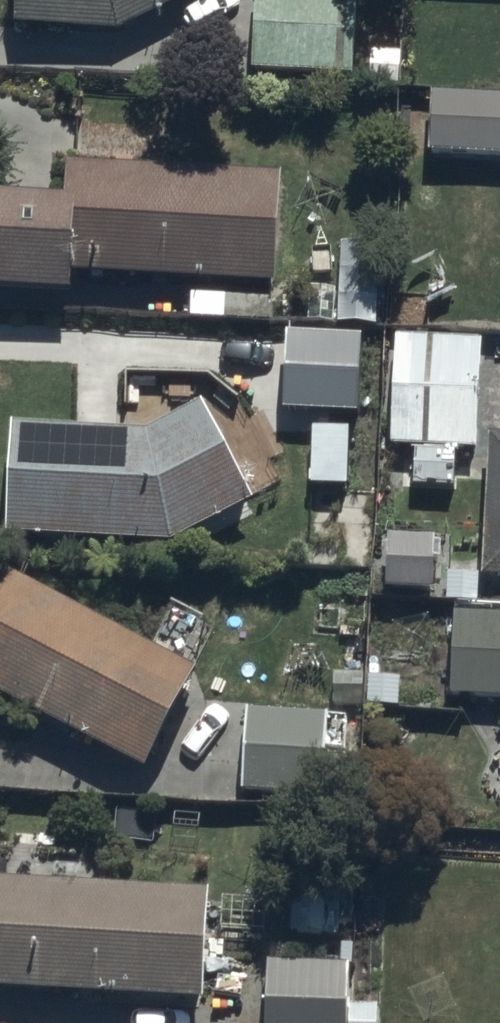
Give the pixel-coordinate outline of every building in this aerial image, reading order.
[(20,37),(127,40),(201,0),(21,0),(20,37)] [(276,0),(259,0),(257,82),(354,84),(356,2),(276,0)] [(433,109),(431,168),(499,170),(499,111),(433,109)] [(0,212),(0,306),(84,306),(84,292),(287,292),(287,181),(72,181),(72,212),(0,212)] [(367,346),(289,346),(289,422),(367,422),(367,346)] [(485,351),(397,348),(394,455),(419,455),(418,497),(458,498),(459,457),(483,458),(485,351)] [(153,445),(18,437),(15,549),(40,549),(40,567),(174,570),(174,558),(259,515),(208,416),(153,445)] [(351,435),(311,436),(311,500),(351,500),(351,435)] [(494,447),(488,589),(499,589),(499,447),(494,447)] [(445,584),(445,664),(449,664),(449,678),(446,678),(446,692),(436,692),(436,718),(462,718),(462,706),(499,706),(499,613),(482,613),(481,582),(445,582),(445,584)] [(10,587),(0,607),(0,704),(155,779),(203,682),(10,587)] [(325,803),(328,721),(247,719),(247,803),(325,803)] [(0,894),(0,1008),(211,1018),(214,965),(222,965),(223,943),(214,943),(216,904),(0,894)] [(266,972),(266,1022),(381,1022),(381,1013),(353,1013),(353,947),(271,947),(271,971),(266,972)]
